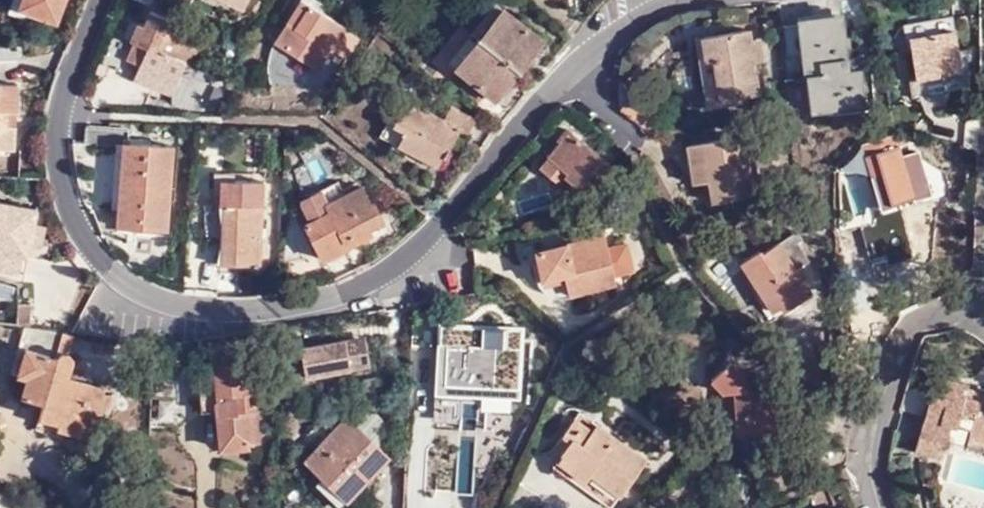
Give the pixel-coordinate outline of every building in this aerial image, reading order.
[(20,10),(57,23),(65,0),(24,0),(20,10)] [(159,10),(163,0),(137,0),(159,10)] [(243,11),(248,0),(221,0),(243,11)] [(275,43),(320,72),(348,29),(303,0),(275,43)] [(504,9),(455,70),(496,103),(545,42),(504,9)] [(134,41),(134,43),(187,63),(194,66),(200,50),(182,42),(189,27),(151,11),(145,25),(141,24),(134,41)] [(124,38),(134,41),(141,24),(131,20),(124,38)] [(850,72),(844,21),(785,27),(792,78),(808,75),(812,113),(866,106),(861,70),(850,72)] [(750,30),(701,38),(706,61),(714,60),(720,100),(761,94),(755,61),(763,61),(760,40),(752,41),(750,30)] [(909,39),(916,80),(961,73),(954,32),(909,39)] [(706,61),(701,38),(695,39),(705,102),(720,100),(714,60),(706,61)] [(187,63),(134,43),(126,60),(140,66),(134,79),(172,95),(175,89),(187,63)] [(0,47),(0,62),(20,63),(21,48),(0,47)] [(178,90),(166,115),(178,115),(186,93),(185,92),(195,66),(194,66),(187,63),(175,89),(178,90)] [(19,85),(0,84),(0,150),(15,150),(19,85)] [(398,147),(441,170),(461,129),(470,133),(475,120),(452,108),(445,120),(410,101),(395,127),(406,133),(398,147)] [(86,145),(118,146),(119,128),(86,126),(86,145)] [(568,173),(565,177),(589,197),(614,168),(567,129),(558,139),(560,142),(548,157),(568,173)] [(697,167),(699,185),(709,183),(712,203),(754,196),(744,137),(687,146),(691,168),(697,167)] [(934,199),(930,185),(929,185),(920,156),(904,159),(901,149),(908,147),(905,137),(896,139),(862,144),(871,177),(883,174),(893,207),(916,201),(916,203),(934,199)] [(117,228),(169,231),(176,147),(123,143),(117,228)] [(559,184),(565,177),(568,173),(548,157),(539,167),(559,184)] [(693,185),(699,185),(697,167),(691,168),(693,185)] [(222,181),(221,205),(224,205),(224,212),(225,219),(225,225),(225,232),(224,237),(224,241),(224,246),(223,248),(223,254),(222,258),(221,263),(221,266),(261,267),(264,182),(222,181)] [(330,263),(346,255),(344,250),(374,235),(370,228),(384,221),(374,203),(371,205),(362,187),(330,203),(323,189),(301,201),(309,220),(302,223),(323,261),(328,259),(330,263)] [(46,227),(34,224),(38,209),(0,201),(0,273),(20,276),(23,258),(28,259),(30,246),(43,249),(46,227)] [(224,205),(221,205),(207,204),(206,240),(215,242),(223,248),(224,246),(224,241),(224,237),(225,232),(225,225),(225,219),(224,212),(224,205)] [(792,300),(795,305),(812,294),(797,271),(811,261),(798,244),(803,240),(798,232),(763,255),(760,251),(741,263),(772,313),(782,306),(792,300)] [(535,252),(537,261),(542,281),(566,276),(570,297),(616,286),(604,234),(535,252)] [(542,281),(537,261),(534,262),(538,280),(539,284),(544,289),(551,294),(556,295),(564,297),(570,297),(566,276),(542,281)] [(16,287),(0,282),(0,297),(12,301),(16,287)] [(785,312),(795,305),(792,300),(782,306),(785,312)] [(21,304),(20,323),(31,324),(32,305),(21,304)] [(519,403),(523,329),(442,325),(436,398),(519,403)] [(74,353),(67,351),(65,351),(61,352),(59,354),(57,358),(55,357),(58,332),(25,327),(12,373),(28,377),(22,395),(44,401),(38,421),(93,438),(108,389),(69,377),(74,353)] [(65,351),(67,351),(72,335),(64,332),(58,332),(55,357),(57,358),(59,354),(61,352),(65,351)] [(301,348),(306,378),(375,366),(370,336),(360,338),(361,342),(346,345),(346,340),(301,348)] [(216,369),(216,372),(216,373),(218,395),(216,395),(217,411),(221,449),(249,447),(248,443),(260,441),(255,392),(249,393),(246,369),(245,366),(244,363),(243,361),(240,359),(238,357),(235,356),(232,355),(229,355),(227,356),(224,357),(221,358),(219,361),(218,363),(217,366),(216,369)] [(202,412),(217,411),(216,395),(218,395),(216,373),(200,373),(202,412)] [(983,392),(981,401),(966,397),(968,388),(969,384),(937,375),(918,437),(946,445),(952,427),(970,432),(966,447),(983,452),(983,392)] [(375,380),(357,381),(356,393),(366,411),(380,401),(375,380)] [(983,392),(968,388),(966,397),(981,401),(983,392)] [(757,391),(734,392),(736,418),(744,418),(745,434),(760,433),(757,391)] [(591,474),(620,497),(646,460),(580,412),(562,437),(570,442),(556,461),(585,481),(591,474)] [(304,460),(323,478),(346,500),(347,501),(390,458),(378,446),(388,433),(388,423),(378,414),(368,413),(355,424),(347,417),(304,460)] [(946,445),(918,437),(916,444),(944,452),(946,445)] [(620,497),(591,474),(585,481),(556,461),(553,466),(609,507),(612,507),(620,497)] [(346,500),(323,478),(316,484),(339,507),(346,500)]
